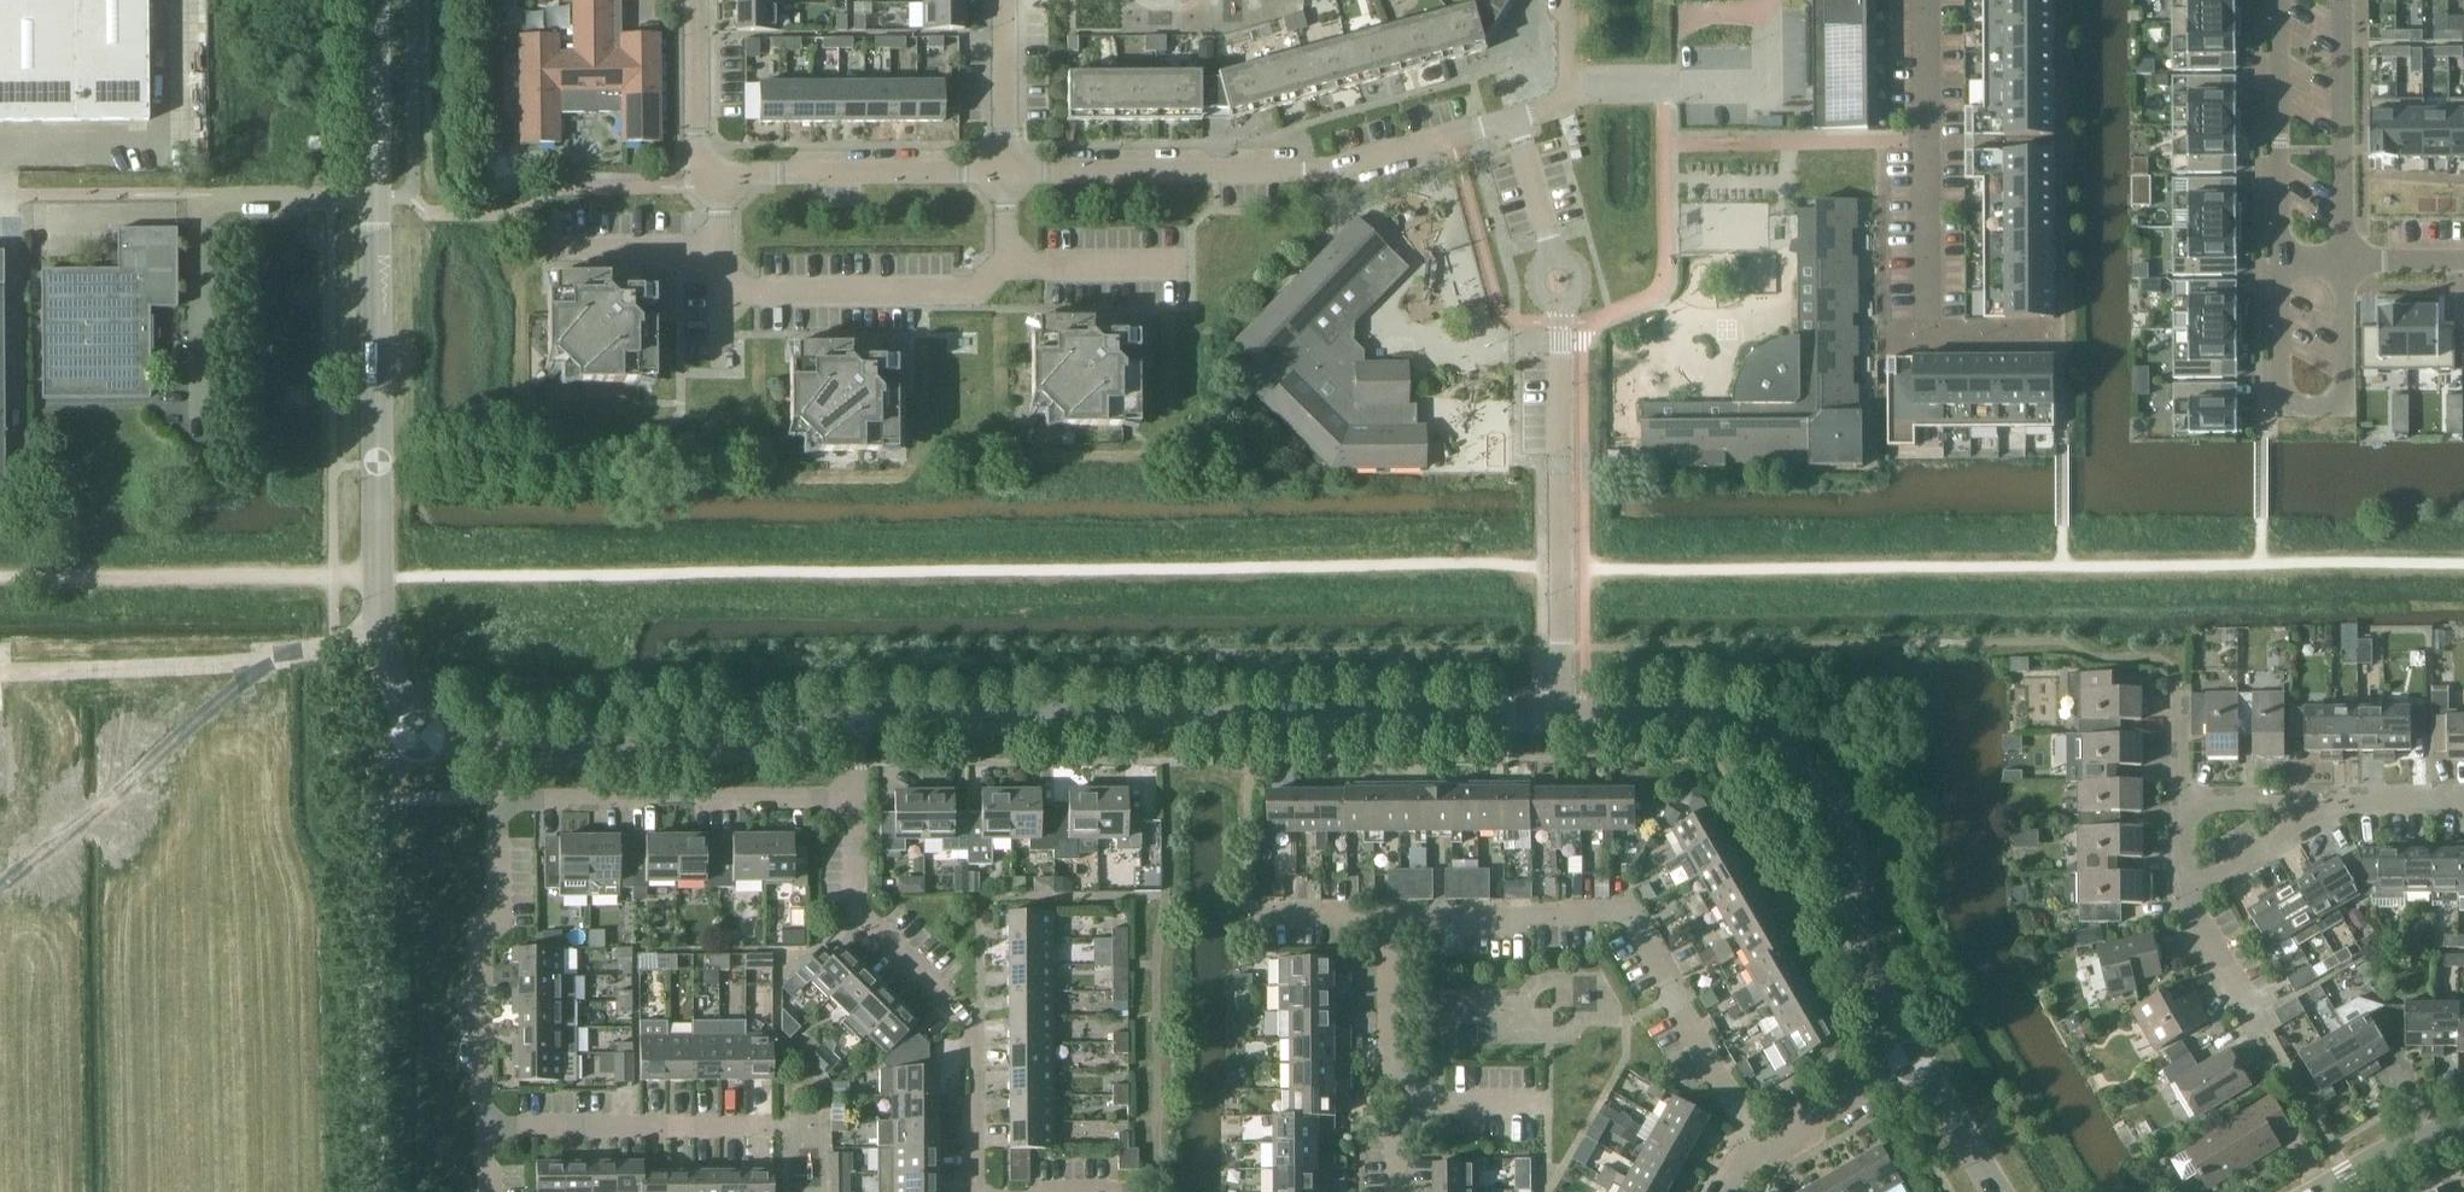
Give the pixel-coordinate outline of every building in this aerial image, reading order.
[(76,119),(149,118),(148,0),(0,0),(0,120),(76,119)] [(620,33),(620,0),(572,0),(573,52),(557,52),(557,34),(519,34),(520,143),(558,142),(558,112),(621,111),(621,142),(660,141),(658,33),(620,33)] [(1517,0),(1471,0),(1471,3),(1217,73),(1218,77),(1200,77),(1200,71),(1067,72),(1067,118),(1066,118),(1066,120),(1228,119),(1485,49),(1517,0)] [(1814,128),(1868,128),(1867,0),(1813,0),(1814,128)] [(1984,107),(1966,108),(1966,136),(2055,136),(2054,0),(1984,0),(1984,107)] [(2237,0),(2173,0),(2173,23),(2237,22),(2237,0)] [(923,29),(963,29),(963,2),(923,2),(923,29)] [(736,30),(742,30),(777,30),(777,3),(736,3),(736,30)] [(1286,32),(1306,26),(1302,11),(1282,17),(1286,32)] [(855,14),(855,29),(866,29),(865,13),(855,14)] [(836,14),(837,29),(847,29),(847,14),(836,14)] [(2237,55),(2237,22),(2173,23),(2173,40),(2188,39),(2189,71),(2222,71),(2222,55),(2237,55)] [(2397,31),(2383,31),(2383,41),(2397,41),(2397,31)] [(2412,31),(2397,31),(2397,41),(2412,41),(2412,31)] [(2449,31),(2435,31),(2435,41),(2449,41),(2449,31)] [(2463,31),(2449,31),(2449,41),(2463,41),(2463,31)] [(1067,51),(1077,51),(1077,35),(1067,35),(1067,51)] [(1145,50),(1165,50),(1165,35),(1144,35),(1145,50)] [(875,36),(875,48),(892,48),(892,36),(875,36)] [(910,48),(910,36),(892,36),(892,48),(910,48)] [(927,47),(943,47),(943,36),(927,36),(927,47)] [(785,48),(785,37),(770,37),(770,48),(785,48)] [(785,37),(785,48),(800,48),(800,37),(785,37)] [(823,37),(823,48),(841,48),(841,37),(823,37)] [(859,48),(859,37),(841,37),(841,48),(859,48)] [(2449,47),(2435,47),(2435,57),(2449,57),(2449,47)] [(2463,47),(2449,47),(2449,57),(2463,57),(2463,47)] [(2397,48),(2383,48),(2383,58),(2397,57),(2397,48)] [(2412,48),(2397,48),(2397,57),(2412,57),(2412,48)] [(2133,63),(2133,73),(2150,73),(2150,63),(2133,63)] [(2164,87),(2164,75),(2152,75),(2152,87),(2164,87)] [(2237,125),(2237,92),(2223,92),(2223,76),(2189,76),(2189,125),(2237,125)] [(916,120),(916,81),(890,82),(890,121),(916,120)] [(916,81),(916,120),(943,120),(943,81),(916,81)] [(785,121),(785,82),(758,82),(758,121),(785,121)] [(811,121),(811,82),(785,82),(785,121),(811,121)] [(838,121),(837,82),(811,82),(811,121),(838,121)] [(864,121),(864,82),(837,82),(838,121),(864,121)] [(890,121),(890,82),(864,82),(864,121),(890,121)] [(2397,99),(2370,100),(2370,159),(2398,158),(2397,99)] [(2425,99),(2397,99),(2398,158),(2424,158),(2424,111),(2425,111),(2425,99)] [(2448,99),(2448,111),(2450,111),(2450,158),(2463,158),(2463,99),(2448,99)] [(2425,111),(2424,111),(2424,158),(2450,158),(2450,111),(2448,111),(2425,111)] [(2237,157),(2237,125),(2189,125),(2189,173),(2223,173),(2223,157),(2237,157)] [(325,137),(308,137),(308,151),(325,151),(325,137)] [(2055,318),(2055,150),(1966,151),(1967,180),(1985,180),(1985,319),(2055,318)] [(2237,227),(2237,195),(2223,195),(2223,179),(2189,179),(2189,227),(2237,227)] [(2143,196),(2143,180),(2130,180),(2130,196),(2143,196)] [(1657,403),(1645,403),(1645,462),(1678,461),(1678,466),(1726,466),(1726,461),(1754,461),(1754,456),(1782,456),(1782,461),(1810,461),(1810,465),(1861,465),(1861,412),(1856,412),(1856,384),(1853,384),(1853,356),(1858,356),(1858,326),(1852,326),(1852,313),(1858,313),(1857,256),(1852,256),(1852,228),(1857,228),(1857,199),(1842,199),(1816,198),(1816,209),(1798,209),(1799,299),(1799,336),(1787,338),(1774,341),(1763,347),(1760,349),(1756,347),(1750,347),(1746,349),(1743,354),(1744,359),(1746,363),(1744,367),(1738,378),(1735,390),(1734,402),(1703,403),(1657,403)] [(1407,404),(1407,383),(1407,362),(1363,362),(1363,350),(1359,346),(1343,346),(1342,345),(1342,346),(1335,339),(1407,267),(1356,217),(1234,341),(1262,369),(1256,375),(1257,380),(1270,394),(1263,402),(1330,468),(1424,467),(1424,425),(1415,425),(1415,414),(1412,414),(1412,404),(1407,404)] [(2238,260),(2237,227),(2189,227),(2189,258),(2174,258),(2174,276),(2223,275),(2223,260),(2238,260)] [(42,332),(149,332),(149,305),(176,305),(175,228),(117,229),(118,269),(42,269),(42,332)] [(2143,281),(2143,266),(2129,266),(2129,281),(2138,281),(2143,281)] [(655,374),(655,320),(640,320),(640,305),(654,305),(654,288),(638,289),(637,278),(608,279),(608,274),(554,275),(554,287),(549,292),(548,292),(548,353),(555,353),(577,374),(577,381),(638,381),(638,379),(643,374),(655,374)] [(2157,295),(2157,281),(2143,281),(2138,281),(2138,295),(2157,295)] [(2238,329),(2238,297),(2223,297),(2223,281),(2189,281),(2189,330),(2238,329)] [(2379,327),(2363,327),(2363,370),(2409,369),(2409,307),(2378,307),(2379,327)] [(2439,307),(2409,307),(2409,369),(2455,369),(2455,327),(2439,327),(2439,307)] [(1138,417),(1138,363),(1123,363),(1123,348),(1138,348),(1137,331),(1121,332),(1121,321),(1091,322),(1091,318),(1037,318),(1037,330),(1032,335),(1031,335),(1031,396),(1038,396),(1060,417),(1060,424),(1121,424),(1121,422),(1126,418),(1138,417)] [(2238,362),(2238,329),(2189,330),(2190,360),(2174,361),(2174,378),(2223,378),(2223,362),(2238,362)] [(149,332),(42,332),(43,396),(149,395),(149,332)] [(850,347),(850,343),(796,344),(796,355),(791,360),(790,360),(790,422),(797,422),(818,443),(818,450),(880,450),(880,448),(885,443),(897,443),(896,389),(882,389),(882,374),(896,374),(896,357),(879,357),(879,347),(850,347)] [(2055,357),(1889,357),(1889,446),(1917,446),(1917,428),(2055,427),(2055,357)] [(2134,370),(2134,384),(2146,383),(2146,370),(2134,370)] [(2146,398),(2146,383),(2134,384),(2133,383),(2133,398),(2146,398)] [(2238,433),(2238,399),(2224,399),(2224,384),(2174,384),(2174,401),(2190,401),(2190,433),(2238,433)] [(2463,422),(2448,422),(2448,433),(2463,433),(2463,422)] [(2409,424),(2394,424),(2394,434),(2409,434),(2409,424)] [(2359,662),(2359,650),(2343,650),(2343,662),(2359,662)] [(2359,650),(2359,662),(2372,662),(2372,650),(2359,650)] [(2077,719),(2079,719),(2079,733),(2112,733),(2111,718),(2141,718),(2141,686),(2112,687),(2112,672),(2068,672),(2068,688),(2069,693),(2073,697),(2077,700),(2077,719)] [(2457,716),(2457,710),(2449,710),(2449,691),(2433,690),(2432,746),(2448,746),(2448,759),(2463,759),(2463,716),(2457,716)] [(2191,692),(2191,735),(2208,735),(2208,755),(2239,755),(2239,724),(2239,692),(2191,692)] [(2239,692),(2239,724),(2253,724),(2253,755),(2285,754),(2284,692),(2239,692)] [(2385,706),(2385,759),(2395,759),(2395,749),(2411,749),(2411,734),(2426,734),(2426,705),(2385,706)] [(2333,759),(2333,706),(2290,706),(2291,735),(2305,735),(2305,750),(2322,750),(2322,759),(2333,759)] [(2333,706),(2333,759),(2343,759),(2343,750),(2359,750),(2359,706),(2333,706)] [(2359,706),(2359,750),(2374,749),(2374,759),(2385,759),(2385,706),(2359,706)] [(2141,733),(2112,733),(2079,733),(2080,779),(2112,779),(2112,764),(2141,764),(2141,733)] [(2112,779),(2080,779),(2080,825),(2112,825),(2112,810),(2141,810),(2141,778),(2112,779)] [(1532,830),(1532,828),(1531,789),(1531,787),(1452,787),(1428,788),(1347,789),(1347,791),(1348,831),(1348,832),(1365,832),(1366,843),(1386,843),(1386,832),(1418,832),(1418,843),(1428,843),(1428,832),(1453,832),(1453,842),(1463,842),(1463,831),(1495,830),(1495,842),(1515,842),(1515,830),(1532,830)] [(1609,789),(1609,828),(1604,828),(1604,838),(1615,838),(1615,828),(1636,828),(1636,788),(1609,789)] [(1557,828),(1557,789),(1531,789),(1532,828),(1552,828),(1557,828)] [(1583,828),(1583,789),(1557,789),(1557,828),(1552,828),(1552,839),(1562,839),(1562,828),(1583,828)] [(1609,828),(1609,789),(1583,789),(1583,828),(1604,828),(1609,828)] [(1011,838),(1011,790),(982,791),(982,819),(968,819),(968,850),(968,864),(993,864),(992,838),(1011,838)] [(1011,790),(1011,838),(1030,838),(1030,850),(1055,850),(1054,818),(1040,818),(1040,790),(1011,790)] [(1079,859),(1079,850),(1079,838),(1098,838),(1098,790),(1069,790),(1069,818),(1054,818),(1055,850),(1055,859),(1079,859)] [(1098,790),(1098,838),(1117,838),(1117,849),(1141,849),(1141,818),(1127,818),(1127,790),(1098,790)] [(924,839),(924,791),(895,791),(895,819),(881,819),(881,851),(906,851),(905,839),(924,839)] [(924,791),(924,839),(943,839),(943,850),(968,850),(968,819),(953,819),(953,791),(924,791)] [(1298,831),(1298,791),(1270,791),(1270,831),(1267,831),(1267,842),(1277,842),(1277,831),(1298,831)] [(1324,831),(1323,791),(1298,791),(1298,831),(1318,831),(1319,841),(1329,841),(1329,831),(1324,831)] [(1348,831),(1347,791),(1323,791),(1324,831),(1329,831),(1348,831)] [(1686,852),(1722,831),(1709,808),(1673,829),(1686,852)] [(2080,871),(2112,871),(2112,856),(2141,856),(2141,825),(2112,825),(2080,825),(2080,871)] [(1722,831),(1686,852),(1700,874),(1736,853),(1722,831)] [(763,880),(763,835),(733,835),(733,847),(720,847),(720,887),(735,887),(735,880),(763,880)] [(763,835),(763,880),(792,880),(792,895),(808,895),(808,847),(794,847),(794,835),(763,835)] [(545,841),(545,888),(561,888),(561,881),(590,881),(590,836),(559,836),(559,841),(545,841)] [(620,895),(620,887),(633,887),(633,848),(620,848),(620,836),(590,836),(590,881),(590,896),(620,895)] [(648,899),(648,887),(648,881),(677,881),(676,836),(646,836),(646,848),(633,848),(633,887),(634,887),(634,899),(648,899)] [(676,836),(677,881),(706,880),(706,887),(720,887),(720,847),(707,847),(707,836),(676,836)] [(1615,838),(1604,838),(1604,848),(1615,848),(1615,838)] [(1552,839),(1552,849),(1562,849),(1562,839),(1552,839)] [(1319,841),(1319,851),(1329,851),(1329,841),(1319,841)] [(2407,892),(2406,841),(2396,841),(2396,849),(2379,849),(2379,852),(2360,852),(2367,880),(2379,880),(2379,893),(2407,892)] [(2406,841),(2407,892),(2433,892),(2433,848),(2418,848),(2418,841),(2406,841)] [(2459,903),(2459,892),(2459,841),(2447,841),(2447,848),(2433,848),(2433,892),(2433,903),(2459,903)] [(1665,864),(1678,856),(1673,847),(1659,856),(1665,864)] [(2313,864),(2339,908),(2362,895),(2357,886),(2367,880),(2360,852),(2342,862),(2339,856),(2325,864),(2322,858),(2313,864)] [(1736,853),(1700,874),(1713,897),(1749,876),(1736,853)] [(1678,856),(1665,864),(1670,873),(1683,865),(1678,856)] [(2294,883),(2316,921),(2339,908),(2313,864),(2304,869),(2307,876),(2294,883)] [(1460,891),(1460,898),(1475,898),(1475,868),(1460,868),(1460,876),(1460,883),(1460,891)] [(1475,868),(1475,898),(1490,898),(1490,868),(1475,868)] [(1391,900),(1406,900),(1405,869),(1390,869),(1391,900)] [(1406,900),(1421,899),(1421,892),(1421,884),(1420,876),(1420,869),(1405,869),(1406,900)] [(2112,871),(2080,871),(2080,920),(2112,920),(2112,902),(2142,902),(2141,871),(2112,871)] [(1749,876),(1713,897),(1726,919),(1762,898),(1749,876)] [(1002,877),(1002,890),(1011,890),(1011,877),(1002,877)] [(1027,878),(1011,877),(1011,890),(1027,892),(1027,878)] [(1035,892),(1054,892),(1054,878),(1035,878),(1035,892)] [(1056,880),(1056,890),(1068,890),(1068,880),(1056,880)] [(1598,898),(1614,897),(1614,880),(1598,880),(1598,898)] [(2268,891),(2293,934),(2316,921),(2294,883),(2281,891),(2278,885),(2268,891)] [(2293,934),(2268,891),(2258,896),(2262,902),(2249,909),(2270,947),(2293,934)] [(1687,901),(1692,909),(1705,902),(1700,893),(1687,901)] [(1762,898),(1726,919),(1739,942),(1775,920),(1762,898)] [(1697,918),(1710,911),(1705,902),(1692,909),(1697,918)] [(1009,938),(1052,938),(1052,911),(1009,911),(1009,938)] [(1775,920),(1739,942),(1752,963),(1783,945),(1784,946),(1789,943),(1775,920)] [(786,946),(804,946),(804,928),(785,928),(786,946)] [(1112,938),(1128,938),(1128,928),(1112,928),(1112,938)] [(606,948),(606,930),(592,930),(592,948),(606,948)] [(2407,934),(2407,946),(2423,946),(2423,934),(2407,934)] [(2445,934),(2445,946),(2459,946),(2459,934),(2445,934)] [(2133,978),(2161,972),(2153,935),(2100,947),(2110,993),(2135,987),(2133,978)] [(1052,938),(1009,938),(1009,964),(1053,964),(1052,938)] [(1113,949),(1128,949),(1128,938),(1112,938),(1113,949)] [(1712,945),(1718,954),(1731,947),(1726,938),(1712,945)] [(824,945),(796,973),(807,984),(812,979),(830,997),(862,966),(842,946),(834,955),(824,945)] [(1740,1003),(1797,969),(1784,946),(1783,945),(1752,963),(1747,967),(1755,981),(1734,993),(1740,1003)] [(573,947),(546,948),(513,948),(513,962),(519,962),(519,975),(574,975),(573,947)] [(620,947),(620,958),(636,957),(635,947),(620,947)] [(1712,969),(1723,963),(1736,956),(1731,947),(1718,954),(1707,960),(1712,969)] [(2336,955),(2342,963),(2353,957),(2347,948),(2336,955)] [(746,969),(762,969),(773,969),(773,953),(746,954),(746,969)] [(2445,953),(2445,965),(2460,965),(2460,953),(2445,953)] [(658,955),(658,969),(667,969),(667,955),(658,955)] [(679,969),(679,955),(667,955),(667,969),(679,969)] [(731,969),(731,955),(719,956),(719,970),(731,969)] [(2325,961),(2330,970),(2342,963),(2336,955),(2325,961)] [(710,956),(710,970),(719,970),(719,956),(710,956)] [(1281,985),(1352,984),(1352,973),(1336,973),(1336,958),(1281,958),(1281,985)] [(2295,990),(2318,976),(2310,963),(2287,977),(2295,990)] [(1053,964),(1009,964),(1009,991),(1053,990),(1053,964)] [(862,966),(830,997),(849,1016),(881,984),(862,966)] [(1774,1013),(1810,992),(1797,969),(1740,1003),(1744,1011),(1766,999),(1774,1013)] [(574,975),(519,975),(519,989),(513,989),(513,1001),(574,1001),(574,975)] [(1128,980),(1113,980),(1113,991),(1128,990),(1128,980)] [(868,1034),(899,1002),(881,984),(849,1016),(868,1034)] [(1281,1011),(1293,1011),(1336,1011),(1336,997),(1352,997),(1352,984),(1281,985),(1281,1011)] [(2157,1050),(2163,1046),(2208,1019),(2200,1005),(2203,1003),(2195,990),(2181,999),(2173,985),(2132,1009),(2157,1050)] [(2314,1002),(2326,995),(2320,985),(2308,992),(2314,1002)] [(1053,990),(1009,991),(1010,1017),(1053,1017),(1053,990)] [(1128,990),(1113,991),(1113,1001),(1128,1001),(1128,990)] [(633,992),(618,992),(618,1000),(633,1000),(633,992)] [(1787,1035),(1824,1014),(1810,992),(1774,1013),(1787,1035)] [(2298,997),(2288,1002),(2275,1010),(2283,1024),(2305,1011),(2298,997)] [(574,1001),(513,1001),(514,1014),(520,1014),(520,1027),(576,1027),(576,1001),(574,1001)] [(2390,1015),(2395,1033),(2406,1033),(2406,1046),(2423,1046),(2423,1055),(2433,1055),(2433,1001),(2406,1001),(2406,1003),(2387,1003),(2390,1015)] [(2433,1001),(2433,1055),(2443,1055),(2443,1046),(2458,1046),(2459,1046),(2459,1007),(2459,1001),(2433,1001)] [(884,1063),(930,1043),(913,1027),(919,1021),(899,1002),(868,1034),(886,1053),(882,1057),(884,1063)] [(2390,1015),(2387,1003),(2369,1014),(2368,1012),(2345,1026),(2372,1072),(2381,1067),(2376,1058),(2390,1050),(2383,1039),(2393,1033),(2395,1033),(2390,1015)] [(782,1030),(790,1039),(801,1028),(782,1009),(782,1030)] [(1293,1038),(1353,1037),(1353,1025),(1336,1025),(1336,1011),(1293,1011),(1293,1038)] [(1824,1014),(1787,1035),(1801,1058),(1837,1037),(1824,1014)] [(1053,1017),(1010,1017),(1010,1043),(1053,1043),(1053,1017)] [(640,1021),(640,1035),(641,1080),(668,1080),(668,1035),(668,1020),(640,1021)] [(694,1035),(694,1080),(720,1080),(720,1021),(694,1021),(694,1035)] [(720,1021),(720,1080),(746,1079),(746,1035),(747,1035),(747,1021),(720,1021)] [(2322,1040),(2345,1077),(2358,1069),(2363,1078),(2372,1072),(2345,1026),(2322,1040)] [(514,1053),(576,1053),(576,1027),(520,1027),(520,1041),(514,1041),(514,1053)] [(1765,1047),(1778,1040),(1773,1031),(1760,1038),(1765,1047)] [(1113,1043),(1129,1043),(1129,1032),(1113,1032),(1113,1043)] [(773,1034),(747,1035),(746,1035),(746,1079),(774,1079),(773,1034)] [(694,1080),(694,1035),(668,1035),(668,1080),(694,1080)] [(1353,1037),(1293,1038),(1293,1063),(1337,1063),(1337,1049),(1353,1049),(1353,1037)] [(802,1049),(809,1056),(820,1045),(813,1038),(802,1049)] [(2191,1052),(2184,1040),(2166,1050),(2167,1053),(2160,1057),(2165,1065),(2172,1061),(2173,1063),(2191,1052)] [(2345,1077),(2322,1040),(2300,1053),(2327,1099),(2336,1094),(2331,1085),(2345,1077)] [(618,1053),(633,1053),(633,1042),(618,1042),(618,1053)] [(809,1056),(828,1075),(841,1061),(823,1043),(820,1045),(809,1056)] [(881,1095),(893,1094),(938,1094),(938,1067),(930,1067),(930,1043),(884,1063),(886,1068),(880,1069),(881,1095)] [(1053,1043),(1010,1043),(1010,1069),(1053,1069),(1053,1043)] [(1129,1043),(1113,1043),(1113,1053),(1129,1053),(1129,1043)] [(2199,1114),(2251,1084),(2229,1048),(2199,1065),(2192,1053),(2164,1069),(2172,1083),(2178,1079),(2199,1114)] [(576,1053),(514,1053),(514,1066),(520,1066),(520,1080),(577,1080),(576,1053)] [(615,1063),(615,1080),(633,1080),(633,1053),(618,1053),(618,1063),(615,1063)] [(1293,1089),(1353,1088),(1353,1078),(1337,1078),(1337,1063),(1293,1063),(1293,1089)] [(1053,1069),(1010,1069),(1010,1096),(1054,1095),(1053,1069)] [(1661,1101),(1667,1091),(1654,1083),(1648,1093),(1661,1101)] [(1114,1095),(1129,1095),(1129,1084),(1114,1084),(1114,1095)] [(1353,1088),(1293,1089),(1293,1116),(1337,1116),(1337,1101),(1353,1101),(1353,1088)] [(893,1094),(893,1120),(938,1120),(938,1094),(893,1094)] [(1054,1095),(1010,1096),(1010,1122),(1054,1122),(1054,1095)] [(1129,1095),(1114,1095),(1114,1105),(1129,1105),(1129,1095)] [(1662,1119),(1699,1140),(1712,1117),(1676,1096),(1662,1119)] [(2183,1179),(2200,1169),(2210,1185),(2279,1144),(2273,1134),(2289,1125),(2273,1097),(2187,1147),(2188,1148),(2171,1158),(2183,1179)] [(1276,1142),(1321,1142),(1321,1128),(1337,1128),(1337,1116),(1293,1116),(1276,1116),(1276,1142)] [(1649,1141),(1685,1162),(1699,1140),(1662,1119),(1649,1141)] [(879,1147),(938,1146),(938,1120),(893,1120),(879,1120),(879,1147)] [(1627,1129),(1641,1137),(1646,1128),(1632,1120),(1627,1129)] [(832,1121),(832,1131),(847,1131),(847,1121),(832,1121)] [(1011,1149),(1030,1149),(1054,1149),(1054,1122),(1010,1122),(1011,1149)] [(1641,1137),(1627,1129),(1622,1138),(1636,1146),(1641,1137)] [(1119,1148),(1129,1148),(1129,1132),(1119,1132),(1119,1148)] [(1636,1164),(1672,1185),(1685,1162),(1649,1141),(1636,1164)] [(1276,1169),(1337,1168),(1337,1156),(1321,1156),(1321,1142),(1276,1142),(1276,1169)] [(938,1146),(879,1147),(879,1173),(938,1172),(938,1146)] [(1879,1191),(1886,1191),(1903,1182),(1883,1146),(1860,1159),(1879,1191)] [(1119,1148),(1119,1170),(1139,1170),(1139,1148),(1119,1148)] [(1030,1149),(1011,1149),(1011,1181),(1031,1181),(1030,1149)] [(850,1154),(832,1154),(832,1173),(850,1173),(850,1154)] [(1475,1169),(1486,1169),(1486,1159),(1475,1159),(1475,1163),(1436,1163),(1436,1191),(1475,1190),(1475,1169)] [(1860,1159),(1837,1172),(1848,1191),(1879,1191),(1860,1159)] [(537,1191),(564,1191),(564,1162),(537,1163),(537,1191)] [(590,1162),(564,1162),(564,1191),(591,1191),(590,1162)] [(591,1191),(617,1191),(616,1162),(590,1162),(591,1191)] [(644,1172),(644,1162),(616,1162),(617,1191),(643,1191),(642,1172),(644,1172)] [(1632,1191),(1668,1191),(1672,1185),(1636,1164),(1623,1187),(1632,1191)] [(1601,1174),(1615,1182),(1620,1173),(1606,1165),(1601,1174)] [(1276,1169),(1276,1191),(1321,1191),(1321,1180),(1337,1180),(1337,1168),(1276,1169)] [(695,1191),(721,1191),(721,1171),(695,1172),(695,1191)] [(721,1191),(747,1191),(747,1171),(721,1171),(721,1191)] [(747,1191),(774,1191),(774,1171),(747,1171),(747,1191)] [(668,1172),(644,1172),(642,1172),(643,1191),(669,1191),(668,1172)] [(669,1191),(695,1191),(695,1172),(668,1172),(669,1191)] [(879,1173),(879,1191),(939,1191),(938,1172),(879,1173)] [(1837,1172),(1814,1185),(1818,1191),(1848,1191),(1837,1172)] [(850,1173),(832,1173),(833,1191),(851,1191),(850,1173)] [(1615,1182),(1601,1174),(1596,1183),(1610,1191),(1615,1182)]
